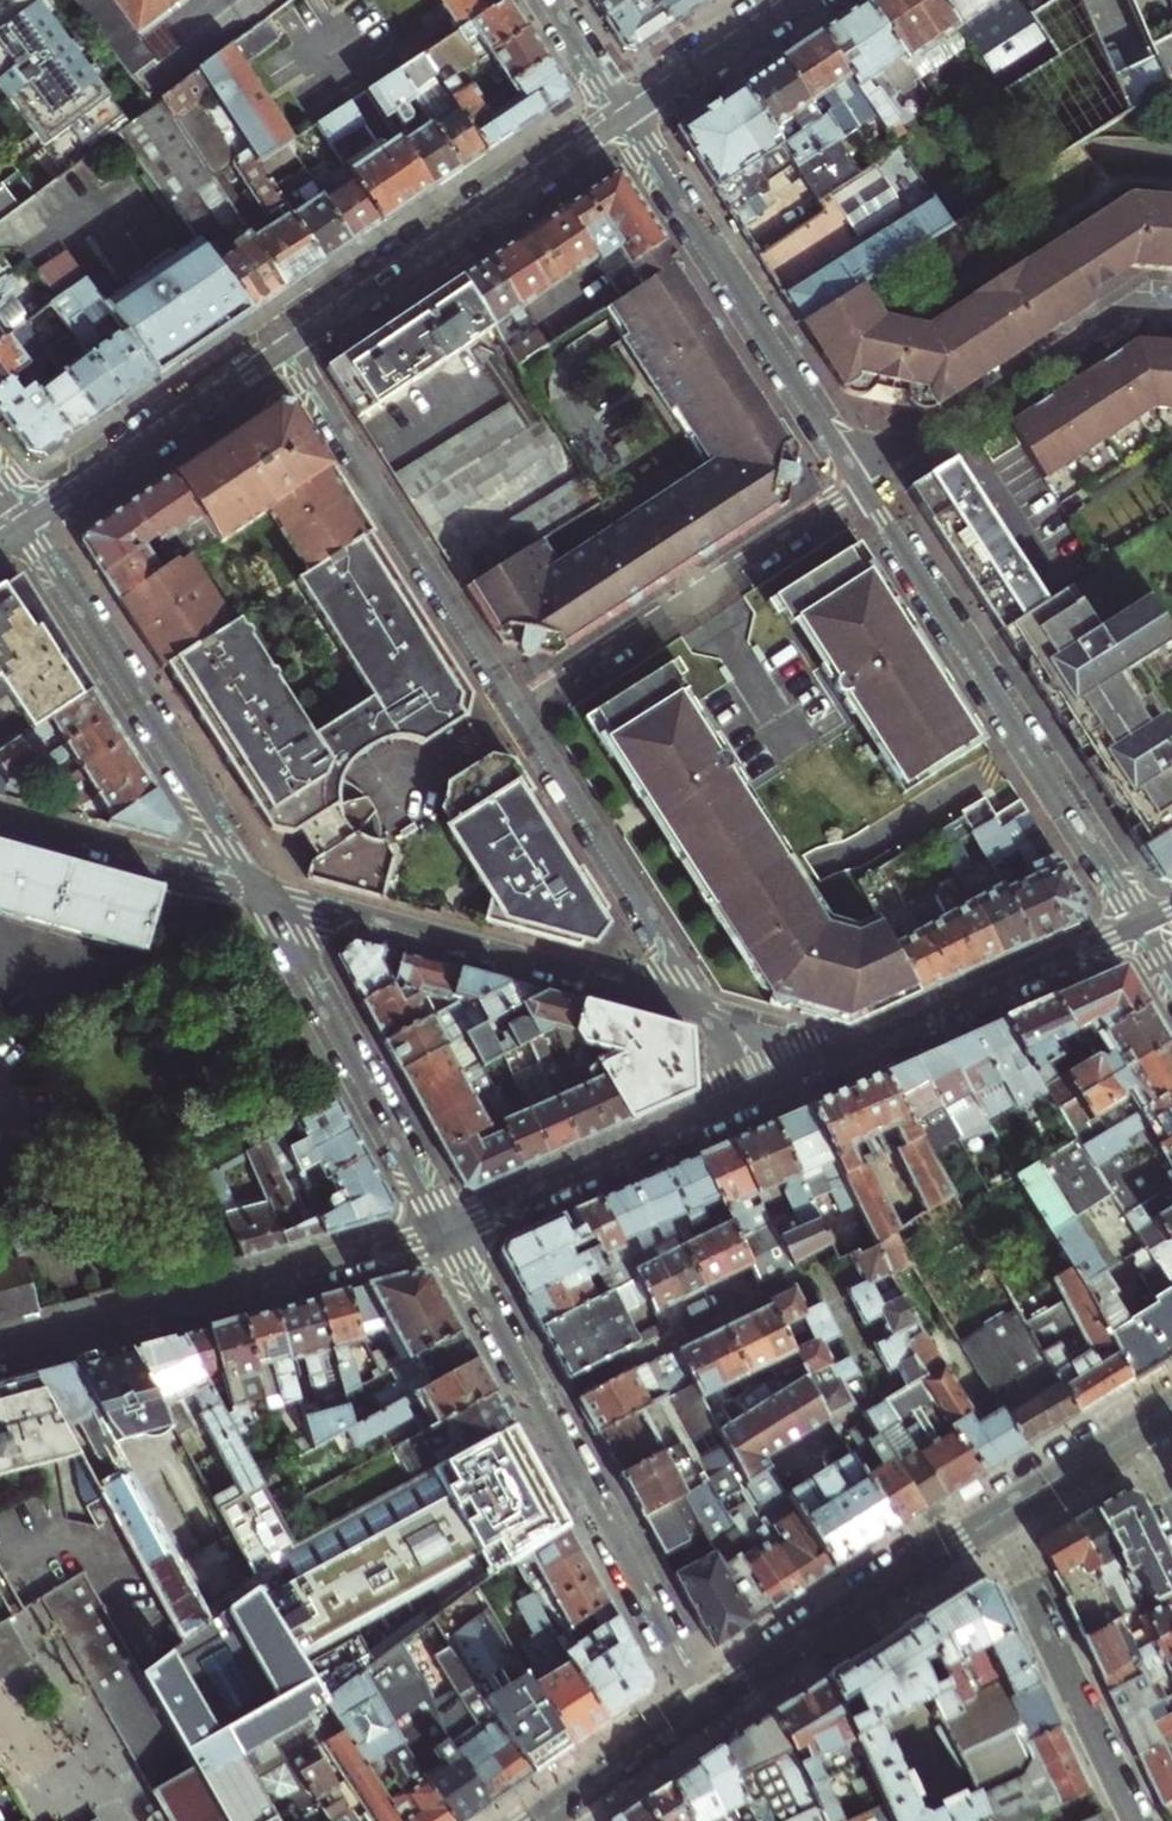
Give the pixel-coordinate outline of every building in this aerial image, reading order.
[(117,135),(131,125),(41,0),(0,0),(0,88),(44,146),(67,128),(89,157),(117,135)] [(154,107),(159,104),(195,76),(263,24),(295,0),(74,0),(154,107)] [(457,35),(508,3),(506,0),(435,0),(457,35)] [(605,20),(635,0),(592,0),(605,20)] [(605,20),(611,30),(624,50),(636,53),(656,39),(672,28),(653,0),(635,0),(605,20)] [(672,28),(693,14),(711,2),(709,0),(653,0),(672,28)] [(917,81),(970,46),(939,0),(870,0),(865,4),(917,81)] [(970,46),(1004,95),(1057,59),(1030,19),(1018,0),(939,0),(970,46)] [(1004,95),(1049,163),(1129,111),(1079,0),(1059,0),(1030,19),(1057,59),(1004,95)] [(1030,19),(1059,0),(1018,0),(1030,19)] [(1129,0),(1079,0),(1129,111),(1170,85),(1160,67),(1150,46),(1129,0)] [(457,35),(477,65),(528,32),(518,17),(508,3),(457,35)] [(820,35),(885,132),(900,122),(885,99),(899,91),(902,96),(915,87),(913,84),(917,81),(865,4),(842,19),(820,35)] [(288,148),(291,145),(240,71),(277,43),(263,24),(195,76),(257,168),(288,148)] [(509,87),(510,86),(548,62),(539,48),(528,32),(477,65),(484,77),(498,68),(509,87)] [(421,59),(486,154),(508,139),(520,131),(506,109),(500,100),(493,90),(484,77),(477,65),(457,35),(421,59)] [(877,163),(898,150),(885,132),(820,35),(810,41),(799,48),(877,163)] [(1150,46),(1160,67),(1170,85),(1171,84),(1171,35),(1150,46)] [(877,163),(799,48),(790,55),(780,61),(856,177),(877,163)] [(414,102),(421,112),(461,171),(476,161),(486,154),(421,59),(396,76),(414,102)] [(856,177),(780,61),(760,75),(739,89),(792,166),(817,203),(856,177)] [(506,109),(520,131),(545,113),(570,97),(548,62),(510,86),(519,100),(506,109)] [(252,241),(286,290),(300,281),(315,270),(324,264),(257,168),(195,76),(159,104),(210,178),(229,164),(273,227),(252,241)] [(408,135),(398,142),(433,190),(451,178),(461,171),(421,112),(414,117),(409,116),(404,108),(414,102),(396,76),(366,96),(384,121),(394,115),(408,135)] [(792,166),(739,89),(708,111),(676,132),(741,231),(754,223),(736,195),(761,177),(765,183),(792,166)] [(117,135),(196,238),(253,313),(270,301),(286,290),(252,241),(210,178),(159,104),(154,107),(131,125),(117,135)] [(350,106),(317,128),(333,151),(365,129),(350,106)] [(291,145),(288,148),(298,164),(304,172),(353,244),(364,237),(383,225),(345,169),(333,153),(333,151),(317,128),(291,145)] [(398,142),(394,136),(378,147),(415,202),(433,190),(398,142)] [(400,212),(415,202),(378,147),(345,169),(383,225),(400,212)] [(257,168),(324,264),(340,253),(353,244),(304,172),(284,186),(278,178),(298,164),(288,148),(257,168)] [(805,321),(861,285),(950,227),(898,150),(877,163),(856,177),(817,203),(819,213),(816,218),(757,257),(781,293),(801,324),(805,321)] [(592,253),(596,260),(608,278),(663,242),(647,217),(618,172),(602,183),(582,196),(610,241),(592,253)] [(0,187),(0,225),(36,198),(18,174),(0,187)] [(1129,194),(923,326),(882,317),(861,285),(805,321),(824,351),(820,354),(844,390),(846,392),(850,394),(860,396),(865,394),(868,392),(870,390),(872,388),(875,384),(891,388),(905,391),(908,397),(911,402),(916,406),(922,409),(928,409),(933,408),(997,365),(1032,343),(1079,312),(1093,303),(1083,287),(1092,282),(1096,289),(1111,279),(1106,272),(1118,265),(1123,266),(1137,267),(1171,270),(1171,197),(1129,194)] [(572,203),(563,209),(592,253),(610,241),(582,196),(572,203)] [(515,242),(547,292),(596,260),(592,253),(563,209),(539,225),(515,242)] [(253,313),(196,238),(102,303),(159,376),(206,345),(253,313)] [(488,260),(545,348),(572,330),(565,320),(547,292),(515,242),(502,251),(488,260)] [(670,252),(663,242),(608,278),(621,299),(677,263),(670,252)] [(14,262),(19,267),(28,260),(16,245),(6,243),(2,246),(14,262)] [(37,272),(57,299),(84,279),(64,251),(37,272)] [(462,278),(493,329),(516,367),(545,348),(488,260),(473,270),(462,278)] [(7,276),(19,267),(14,262),(4,270),(0,264),(0,282),(7,276)] [(676,272),(677,263),(621,299),(603,310),(615,329),(705,469),(635,513),(555,564),(541,542),(465,590),(500,645),(517,648),(522,655),(531,657),(537,653),(556,657),(635,605),(677,577),(748,533),(787,507),(790,488),(797,484),(799,473),(795,468),(799,451),(779,422),(774,425),(771,419),(765,410),(760,413),(750,398),(755,395),(729,355),(715,333),(717,326),(713,319),(705,318),(686,289),(676,272)] [(7,276),(0,282),(0,343),(27,323),(32,318),(16,298),(21,294),(7,276)] [(493,329),(462,278),(439,293),(351,354),(327,370),(358,421),(493,329)] [(73,333),(124,400),(142,388),(159,376),(102,303),(84,279),(57,299),(51,304),(73,333)] [(565,320),(572,330),(597,314),(590,304),(565,320)] [(0,343),(0,388),(21,372),(47,353),(49,351),(27,323),(0,343)] [(63,374),(97,419),(112,409),(124,400),(73,333),(49,351),(47,353),(53,360),(63,374)] [(1008,423),(1042,478),(1154,406),(1171,408),(1171,342),(1138,339),(1103,362),(1026,412),(1008,423)] [(21,372),(70,437),(84,427),(97,419),(63,374),(49,384),(39,370),(53,360),(47,353),(21,372)] [(0,388),(0,416),(28,453),(42,456),(58,445),(70,437),(21,372),(0,388)] [(172,564),(117,600),(124,610),(137,631),(151,653),(162,667),(167,665),(191,701),(247,789),(271,828),(292,833),(299,829),(308,842),(320,859),(312,864),(307,881),(384,901),(394,858),(386,844),(380,844),(373,843),(364,840),(356,836),(377,811),(372,804),(368,798),(337,805),(336,799),(336,797),(336,792),(337,789),(338,784),(340,779),(347,769),(355,760),(364,752),(374,746),(385,743),(396,742),(408,742),(419,745),(420,746),(464,718),(470,698),(394,578),(368,536),(373,533),(297,413),(302,410),(297,401),(280,397),(266,406),(269,410),(184,466),(171,475),(213,542),(217,547),(268,512),(308,574),(297,581),(370,698),(312,733),(239,619),(232,624),(190,558),(181,564),(177,561),(172,564)] [(510,405),(394,478),(429,532),(438,526),(543,460),(510,405)] [(1007,426),(977,445),(989,463),(1019,444),(1007,426)] [(630,450),(622,438),(613,444),(621,456),(630,450)] [(1046,602),(953,461),(908,490),(920,508),(988,614),(1000,633),(1046,602)] [(81,545),(102,577),(159,541),(161,544),(160,545),(172,564),(177,561),(181,564),(190,558),(213,542),(171,475),(131,502),(83,534),(81,545)] [(465,590),(541,542),(601,504),(584,475),(448,563),(465,590)] [(159,541),(102,577),(117,600),(172,564),(160,545),(161,544),(159,541)] [(849,551),(768,604),(777,618),(784,613),(869,745),(863,749),(873,765),(879,761),(902,797),(985,744),(938,668),(885,586),(879,589),(870,574),(866,576),(849,551)] [(33,730),(91,691),(19,578),(12,583),(0,591),(0,697),(8,691),(33,730)] [(1164,717),(1156,722),(1142,702),(1133,707),(1117,682),(1171,645),(1171,640),(1144,597),(1094,629),(1067,588),(1046,602),(1000,633),(1008,645),(1041,696),(1101,788),(1140,849),(1171,830),(1171,730),(1164,717)] [(677,661),(586,721),(643,811),(759,994),(773,999),(771,1006),(781,1008),(848,1027),(919,995),(878,916),(857,924),(832,917),(679,680),(686,675),(677,661)] [(91,691),(33,730),(24,736),(43,761),(49,757),(40,742),(56,732),(58,728),(68,744),(107,717),(99,704),(91,691)] [(43,761),(54,775),(62,785),(69,780),(59,766),(71,758),(75,754),(84,770),(124,742),(116,730),(107,717),(68,744),(49,757),(43,761)] [(43,761),(24,736),(0,753),(0,768),(6,777),(17,769),(24,764),(33,777),(29,779),(36,788),(54,775),(43,761)] [(69,780),(62,785),(80,809),(86,805),(76,791),(88,783),(89,781),(91,780),(101,795),(140,768),(133,757),(124,742),(84,770),(69,780)] [(511,763),(490,759),(445,786),(446,792),(444,799),(443,804),(441,808),(450,823),(444,828),(484,891),(492,904),(486,929),(579,953),(582,947),(596,946),(606,927),(599,915),(602,908),(577,868),(572,871),(523,794),(529,791),(511,763)] [(86,805),(80,809),(89,820),(95,822),(100,818),(97,814),(103,809),(107,805),(117,820),(155,792),(148,781),(140,768),(101,795),(86,805)] [(155,792),(117,820),(109,826),(166,842),(177,827),(167,810),(155,792)] [(1003,829),(1027,813),(1020,800),(995,816),(984,799),(959,814),(971,833),(996,818),(1003,829)] [(998,861),(1021,847),(1040,835),(1035,825),(1027,813),(1003,829),(996,818),(971,833),(992,865),(998,861)] [(1140,849),(1148,862),(1161,881),(1171,884),(1171,830),(1140,849)] [(1037,875),(1063,932),(1074,927),(1081,924),(1086,907),(1040,835),(1021,847),(1037,875)] [(956,875),(1001,959),(1020,951),(1033,945),(1004,884),(983,896),(983,892),(957,845),(952,848),(948,842),(941,846),(956,875)] [(161,890),(88,871),(0,847),(0,912),(145,951),(153,922),(161,890)] [(1004,884),(1033,945),(1049,938),(1063,932),(1037,875),(1015,886),(1017,877),(1008,863),(1002,867),(998,861),(992,865),(1004,884)] [(931,888),(975,971),(990,964),(1001,959),(956,875),(931,888)] [(904,902),(947,983),(962,976),(975,971),(931,888),(904,902)] [(179,895),(161,890),(153,922),(171,927),(179,895)] [(878,916),(919,995),(934,989),(947,983),(904,902),(878,916)] [(353,942),(338,959),(350,981),(363,1004),(394,988),(403,956),(371,947),(353,942)] [(403,956),(394,988),(395,988),(453,1003),(462,971),(438,965),(403,956)] [(1082,1043),(1146,1005),(1140,994),(1130,977),(1124,968),(1054,1000),(1082,1043)] [(505,990),(507,984),(490,979),(462,971),(453,1003),(452,1006),(458,1003),(460,1005),(471,1008),(472,1007),(505,990)] [(500,1020),(548,995),(532,990),(507,984),(505,990),(472,1007),(483,1029),(484,1029),(500,1020)] [(394,988),(363,1004),(374,1024),(384,1043),(415,1026),(395,988),(394,988)] [(578,1031),(587,1005),(571,1001),(548,995),(500,1020),(507,1034),(501,1037),(504,1043),(494,1048),(484,1029),(483,1029),(475,1033),(469,1036),(482,1061),(486,1068),(532,1042),(543,1036),(559,1027),(560,1027),(578,1031)] [(1082,1043),(1054,1000),(1042,1005),(1025,1013),(1006,1021),(1036,1070),(1082,1043)] [(9,1018),(0,1003),(0,1020),(9,1018)] [(452,1006),(415,1026),(384,1043),(392,1057),(400,1072),(469,1036),(475,1033),(460,1005),(458,1003),(452,1006)] [(595,1062),(630,1123),(666,1107),(694,1095),(691,1033),(587,1005),(578,1031),(595,1062)] [(1082,1043),(1036,1070),(1051,1095),(1059,1108),(1170,1044),(1163,1032),(1151,1013),(1146,1005),(1082,1043)] [(975,1035),(1019,1111),(1021,1114),(1051,1095),(1036,1070),(1006,1021),(993,1027),(975,1035)] [(559,1027),(571,1057),(604,1135),(621,1127),(630,1123),(595,1062),(578,1031),(560,1027),(559,1027)] [(945,1049),(990,1127),(1019,1111),(975,1035),(963,1041),(945,1049)] [(406,1084),(414,1098),(482,1061),(469,1036),(400,1072),(406,1084)] [(532,1042),(547,1077),(577,1147),(594,1139),(604,1135),(571,1057),(555,1064),(543,1036),(532,1042)] [(1170,1044),(1059,1108),(1078,1139),(1082,1146),(1171,1092),(1171,1048),(1170,1044)] [(916,1062),(963,1142),(965,1146),(992,1130),(990,1127),(945,1049),(932,1055),(916,1062)] [(486,1068),(482,1061),(414,1098),(420,1110),(428,1124),(487,1092),(496,1087),(486,1068)] [(921,1141),(932,1161),(963,1142),(916,1062),(902,1068),(883,1076),(921,1141)] [(515,1076),(531,1111),(552,1158),(565,1152),(577,1147),(547,1077),(534,1083),(528,1070),(515,1076)] [(850,1091),(872,1137),(878,1149),(882,1158),(892,1154),(921,1141),(883,1076),(871,1082),(850,1091)] [(501,1125),(521,1171),(539,1164),(552,1158),(531,1111),(514,1119),(498,1086),(496,1087),(487,1092),(489,1098),(495,1111),(501,1125)] [(824,1102),(811,1108),(843,1175),(865,1165),(871,1163),(873,1159),(870,1153),(878,1149),(872,1137),(850,1091),(840,1096),(824,1102)] [(489,1098),(487,1092),(428,1124),(435,1137),(443,1152),(473,1138),(501,1125),(495,1111),(486,1115),(480,1102),(489,1098)] [(1082,1146),(1103,1179),(1171,1138),(1171,1092),(1082,1146)] [(291,1164),(351,1132),(343,1117),(336,1104),(279,1135),(291,1164)] [(775,1124),(814,1206),(831,1198),(838,1214),(858,1205),(843,1175),(811,1108),(798,1114),(775,1124)] [(772,1224),(793,1266),(832,1245),(814,1206),(775,1124),(756,1133),(731,1144),(762,1205),(783,1195),(793,1213),(772,1224)] [(473,1138),(494,1184),(510,1176),(521,1171),(501,1125),(473,1138)] [(321,1181),(365,1157),(357,1144),(351,1132),(291,1164),(296,1175),(303,1191),(321,1181)] [(267,1201),(286,1247),(308,1241),(323,1237),(316,1220),(303,1226),(283,1182),(296,1175),(291,1164),(279,1135),(246,1153),(267,1201)] [(494,1184),(473,1138),(443,1152),(454,1170),(464,1189),(468,1190),(474,1192),(494,1184)] [(1103,1179),(1113,1194),(1122,1209),(1125,1214),(1138,1207),(1171,1186),(1171,1138),(1103,1179)] [(1082,1146),(1078,1139),(1046,1158),(1017,1174),(1014,1176),(1050,1233),(1072,1220),(1113,1194),(1103,1179),(1082,1146)] [(932,1161),(921,1141),(892,1154),(927,1214),(954,1198),(932,1161)] [(725,1212),(753,1267),(761,1282),(793,1266),(772,1224),(762,1205),(731,1144),(717,1150),(698,1159),(725,1212)] [(316,1220),(323,1237),(386,1220),(392,1207),(365,1157),(321,1181),(328,1198),(327,1203),(331,1213),(315,1218),(316,1220)] [(665,1173),(693,1228),(695,1227),(725,1212),(698,1159),(687,1163),(665,1173)] [(898,1231),(865,1165),(843,1175),(858,1205),(875,1242),(876,1244),(894,1234),(898,1231)] [(216,1170),(204,1176),(215,1201),(224,1197),(222,1194),(223,1184),(216,1170)] [(636,1186),(665,1242),(669,1240),(675,1237),(693,1228),(665,1173),(654,1178),(636,1186)] [(624,1251),(629,1260),(649,1250),(665,1242),(636,1186),(622,1192),(599,1202),(624,1251)] [(267,1201),(221,1214),(241,1259),(262,1253),(286,1247),(267,1201)] [(588,1207),(575,1213),(588,1238),(566,1249),(578,1274),(624,1251),(599,1202),(588,1207)] [(1125,1214),(1135,1230),(1148,1251),(1149,1253),(1171,1239),(1171,1205),(1147,1220),(1138,1207),(1125,1214)] [(718,1258),(729,1279),(741,1273),(753,1267),(725,1212),(695,1227),(712,1261),(718,1258)] [(505,1265),(511,1277),(566,1249),(588,1238),(575,1213),(543,1227),(504,1244),(499,1255),(505,1265)] [(1091,1300),(1109,1334),(1127,1323),(1117,1307),(1121,1304),(1110,1286),(1113,1285),(1072,1220),(1050,1233),(1071,1268),(1091,1300)] [(894,1234),(915,1269),(935,1256),(914,1222),(898,1231),(894,1234)] [(675,1237),(703,1292),(717,1285),(729,1279),(718,1258),(712,1261),(695,1227),(693,1228),(675,1237)] [(897,1287),(919,1274),(915,1269),(894,1234),(876,1244),(897,1287)] [(671,1282),(682,1303),(693,1297),(703,1292),(675,1237),(669,1240),(675,1252),(655,1263),(666,1284),(671,1282)] [(1149,1253),(1171,1290),(1171,1239),(1149,1253)] [(857,1308),(897,1287),(876,1244),(875,1242),(851,1254),(862,1276),(866,1282),(849,1291),(857,1308)] [(518,1289),(525,1301),(578,1274),(566,1249),(511,1277),(518,1289)] [(639,1281),(650,1302),(657,1315),(669,1309),(682,1303),(671,1282),(666,1284),(655,1263),(649,1250),(629,1260),(639,1281)] [(533,1317),(541,1331),(639,1281),(629,1260),(624,1251),(578,1274),(525,1301),(533,1317)] [(1149,1253),(1148,1251),(1140,1256),(1144,1262),(1139,1265),(1137,1270),(1139,1272),(1143,1273),(1144,1274),(1142,1275),(1160,1302),(1148,1310),(1171,1348),(1171,1290),(1149,1253)] [(37,1313),(23,1262),(0,1268),(0,1323),(37,1313)] [(1125,1389),(1135,1383),(1109,1334),(1091,1300),(1071,1268),(1054,1278),(1069,1306),(1030,1329),(1081,1416),(1089,1411),(1097,1406),(1125,1389)] [(419,1272),(348,1291),(357,1326),(385,1319),(409,1363),(461,1332),(449,1310),(431,1277),(419,1272)] [(547,1342),(555,1357),(624,1322),(622,1317),(650,1302),(639,1281),(541,1331),(547,1342)] [(804,1326),(829,1313),(823,1301),(806,1310),(801,1301),(794,1287),(770,1300),(773,1307),(787,1335),(804,1326)] [(894,1338),(919,1324),(897,1287),(857,1308),(866,1324),(882,1316),(884,1318),(894,1338)] [(319,1299),(333,1352),(346,1399),(360,1390),(354,1363),(349,1364),(345,1349),(363,1344),(361,1341),(357,1326),(348,1291),(334,1295),(319,1299)] [(275,1311),(290,1363),(304,1360),(309,1380),(324,1376),(319,1356),(333,1352),(319,1299),(308,1302),(284,1309),(275,1311)] [(642,1346),(663,1334),(649,1307),(628,1318),(642,1346)] [(764,1343),(782,1379),(788,1376),(804,1368),(798,1356),(787,1335),(773,1307),(760,1313),(746,1320),(759,1345),(764,1343)] [(1070,1423),(1081,1416),(1030,1329),(1019,1310),(990,1328),(1010,1363),(997,1371),(1012,1393),(1021,1393),(1048,1437),(1060,1429),(1070,1423)] [(1148,1310),(1127,1323),(1109,1334),(1135,1383),(1156,1370),(1171,1360),(1171,1348),(1148,1310)] [(244,1319),(266,1399),(281,1396),(283,1406),(288,1404),(294,1425),(305,1422),(304,1416),(290,1363),(275,1311),(262,1315),(244,1319)] [(807,1373),(832,1360),(825,1346),(842,1338),(839,1334),(838,1330),(829,1313),(804,1326),(815,1348),(798,1356),(804,1368),(807,1373)] [(232,1432),(245,1456),(253,1454),(249,1436),(255,1434),(250,1412),(268,1407),(266,1399),(244,1319),(226,1324),(210,1329),(226,1392),(230,1408),(232,1415),(228,1416),(225,1417),(232,1432)] [(724,1332),(755,1393),(782,1379),(764,1343),(759,1345),(746,1320),(735,1326),(724,1332)] [(624,1322),(555,1357),(561,1369),(569,1383),(638,1348),(624,1322)] [(906,1347),(926,1335),(919,1324),(894,1338),(877,1347),(888,1368),(890,1372),(899,1367),(910,1388),(923,1380),(925,1378),(906,1347)] [(962,1344),(997,1402),(1012,1393),(997,1371),(1010,1363),(990,1328),(962,1344)] [(213,1395),(226,1392),(210,1329),(198,1332),(182,1336),(213,1395)] [(461,1332),(409,1363),(360,1390),(346,1399),(347,1405),(355,1433),(477,1361),(468,1345),(461,1332)] [(717,1366),(736,1403),(755,1393),(724,1332),(712,1337),(699,1344),(712,1369),(717,1366)] [(1016,1456),(1026,1450),(1003,1412),(980,1425),(926,1335),(906,1347),(925,1378),(923,1380),(964,1450),(967,1448),(985,1476),(994,1470),(1016,1456)] [(143,1347),(131,1350),(170,1422),(198,1407),(201,1413),(217,1404),(213,1395),(182,1336),(169,1340),(143,1347)] [(689,1349),(678,1355),(694,1387),(710,1416),(723,1410),(733,1405),(736,1403),(717,1366),(712,1369),(699,1344),(689,1349)] [(170,1422),(131,1350),(104,1357),(103,1354),(96,1354),(88,1356),(82,1358),(75,1361),(76,1365),(71,1366),(114,1446),(174,1430),(170,1422)] [(601,1436),(694,1387),(678,1355),(676,1352),(579,1401),(584,1410),(598,1438),(601,1436)] [(807,1373),(829,1419),(855,1406),(844,1385),(861,1376),(856,1366),(850,1355),(834,1364),(832,1360),(807,1373)] [(477,1361),(355,1433),(352,1434),(362,1451),(411,1422),(421,1438),(495,1394),(485,1377),(477,1361)] [(36,1375),(66,1431),(78,1425),(94,1456),(99,1461),(107,1456),(119,1480),(98,1491),(103,1499),(114,1522),(181,1647),(209,1625),(203,1613),(114,1446),(71,1366),(52,1371),(36,1375)] [(733,1430),(723,1410),(710,1416),(716,1428),(737,1468),(747,1488),(772,1472),(765,1462),(830,1420),(829,1419),(807,1373),(804,1368),(788,1376),(782,1379),(755,1393),(736,1403),(733,1405),(742,1425),(733,1430)] [(80,1458),(66,1431),(36,1375),(0,1385),(0,1479),(80,1458)] [(977,1481),(985,1476),(967,1448),(964,1450),(923,1380),(910,1388),(886,1403),(900,1424),(920,1412),(928,1423),(968,1486),(977,1481)] [(623,1477),(716,1428),(710,1416),(694,1387),(601,1436),(611,1456),(623,1477)] [(1037,1444),(1048,1437),(1021,1393),(1012,1393),(997,1402),(1003,1412),(1026,1450),(1037,1444)] [(495,1394),(421,1438),(398,1451),(410,1471),(430,1459),(433,1465),(425,1470),(429,1476),(513,1426),(504,1410),(495,1394)] [(938,1505),(948,1498),(908,1436),(900,1424),(886,1403),(865,1416),(869,1422),(926,1512),(938,1505)] [(217,1404),(201,1413),(191,1418),(193,1423),(197,1421),(210,1444),(232,1432),(225,1417),(217,1404)] [(347,1405),(304,1416),(305,1422),(314,1457),(352,1434),(355,1433),(347,1405)] [(908,1524),(926,1512),(869,1422),(850,1434),(860,1450),(852,1456),(897,1530),(908,1524)] [(928,1423),(908,1436),(948,1498),(955,1494),(968,1486),(928,1423)] [(513,1426),(429,1476),(298,1555),(260,1484),(238,1497),(217,1509),(252,1575),(203,1613),(209,1625),(181,1647),(142,1678),(201,1778),(325,1702),(324,1700),(361,1673),(401,1644),(434,1620),(477,1589),(519,1558),(567,1525),(537,1471),(513,1426)] [(728,1473),(737,1468),(716,1428),(623,1477),(621,1478),(625,1486),(637,1508),(644,1521),(685,1499),(707,1486),(721,1507),(741,1494),(728,1473)] [(245,1456),(232,1432),(210,1444),(223,1469),(246,1458),(245,1456)] [(887,1537),(897,1530),(852,1456),(788,1498),(833,1570),(849,1560),(868,1548),(887,1537)] [(260,1484),(246,1458),(223,1469),(238,1497),(260,1484)] [(819,1579),(833,1570),(788,1498),(772,1472),(747,1488),(737,1468),(728,1473),(741,1494),(743,1497),(748,1504),(805,1589),(819,1579)] [(728,1518),(721,1507),(707,1486),(685,1499),(703,1533),(711,1546),(731,1534),(736,1531),(728,1518)] [(1095,1511),(1124,1555),(1121,1557),(1137,1591),(1143,1588),(1153,1610),(1171,1600),(1171,1563),(1139,1498),(1124,1494),(1114,1500),(1095,1511)] [(114,1522),(103,1499),(86,1509),(97,1531),(114,1522)] [(663,1556),(703,1533),(685,1499),(644,1521),(653,1537),(663,1556)] [(797,1594),(805,1589),(748,1504),(728,1518),(736,1531),(743,1541),(789,1599),(797,1594)] [(1124,1555),(1095,1511),(1088,1515),(1074,1522),(1104,1566),(1101,1568),(1124,1617),(1130,1615),(1132,1621),(1147,1613),(1121,1557),(1124,1555)] [(1104,1566),(1074,1522),(1067,1527),(1054,1536),(1039,1545),(1057,1575),(1054,1577),(1069,1601),(1066,1603),(1085,1642),(1125,1620),(1124,1617),(1101,1568),(1104,1566)] [(532,1583),(580,1550),(573,1537),(567,1525),(519,1558),(532,1583)] [(781,1605),(789,1599),(743,1541),(736,1531),(731,1534),(736,1543),(731,1546),(772,1611),(781,1605)] [(764,1617),(772,1611),(731,1546),(736,1543),(731,1534),(711,1546),(715,1555),(753,1624),(764,1617)] [(532,1583),(546,1609),(595,1576),(587,1562),(580,1550),(532,1583)] [(753,1624),(715,1555),(674,1577),(714,1650),(734,1637),(753,1624)] [(201,1778),(142,1678),(80,1574),(41,1600),(171,1820),(227,1820),(201,1778)] [(561,1636),(592,1615),(596,1621),(613,1609),(602,1590),(595,1576),(546,1609),(561,1636)] [(1013,1700),(1041,1687),(993,1586),(988,1585),(981,1583),(962,1595),(1002,1677),(1013,1700)] [(560,1758),(571,1750),(531,1688),(513,1656),(477,1589),(434,1620),(445,1637),(533,1776),(539,1772),(551,1764),(560,1758)] [(1002,1677),(962,1595),(945,1605),(940,1609),(978,1688),(1002,1677)] [(1147,1613),(1161,1642),(1171,1636),(1171,1600),(1153,1610),(1147,1613)] [(586,1739),(606,1726),(565,1652),(536,1602),(517,1612),(533,1645),(513,1656),(531,1688),(571,1750),(586,1739)] [(613,1609),(596,1621),(585,1629),(630,1709),(649,1696),(651,1689),(652,1682),(618,1619),(613,1609)] [(978,1688),(940,1609),(936,1611),(929,1616),(918,1623),(936,1655),(932,1661),(952,1705),(974,1695),(972,1691),(978,1688)] [(10,1618),(0,1624),(0,1684),(35,1663),(10,1618)] [(401,1644),(421,1677),(439,1665),(428,1649),(445,1637),(434,1620),(401,1644)] [(1125,1620),(1085,1642),(1091,1655),(1097,1668),(1104,1682),(1143,1659),(1140,1652),(1125,1620)] [(952,1705),(932,1661),(936,1655),(918,1623),(895,1637),(869,1654),(840,1673),(827,1681),(891,1820),(982,1820),(985,1820),(979,1806),(979,1799),(975,1789),(965,1795),(962,1789),(936,1803),(938,1807),(929,1811),(920,1807),(915,1799),(921,1796),(909,1772),(904,1775),(890,1746),(888,1747),(878,1725),(929,1700),(932,1705),(930,1707),(935,1717),(937,1718),(938,1720),(942,1719),(955,1712),(952,1705)] [(630,1709),(585,1629),(568,1645),(570,1649),(565,1652),(606,1726),(618,1717),(630,1709)] [(1161,1642),(1140,1652),(1143,1659),(1104,1682),(1107,1689),(1109,1693),(1145,1676),(1171,1663),(1171,1636),(1161,1642)] [(528,1779),(533,1776),(445,1637),(428,1649),(439,1665),(476,1719),(488,1738),(486,1742),(514,1789),(517,1787),(525,1782),(528,1779)] [(489,1806),(455,1752),(457,1751),(453,1745),(450,1737),(421,1677),(401,1644),(361,1673),(427,1779),(454,1820),(468,1820),(479,1814),(489,1806)] [(1145,1676),(1159,1705),(1164,1703),(1169,1700),(1163,1686),(1171,1682),(1171,1663),(1145,1676)] [(402,1797),(427,1779),(361,1673),(324,1700),(325,1702),(343,1730),(401,1820),(418,1820),(402,1797)] [(1141,1759),(1166,1746),(1163,1739),(1149,1710),(1159,1705),(1145,1676),(1109,1693),(1116,1706),(1126,1727),(1141,1759)] [(985,1820),(986,1820),(1023,1820),(1091,1793),(1066,1740),(1041,1687),(1013,1700),(1002,1677),(978,1688),(972,1691),(974,1695),(952,1705),(955,1712),(942,1719),(972,1780),(975,1789),(979,1799),(979,1806),(985,1820)] [(827,1681),(798,1700),(770,1717),(819,1820),(891,1820),(827,1681)] [(322,1806),(301,1773),(323,1761),(320,1755),(315,1746),(343,1730),(325,1702),(201,1778),(227,1820),(299,1820),(322,1806)] [(1167,1722),(1163,1712),(1168,1710),(1164,1703),(1159,1705),(1149,1710),(1163,1739),(1171,1735),(1171,1719),(1167,1722)] [(722,1750),(756,1820),(819,1820),(770,1717),(747,1733),(735,1741),(722,1750)] [(500,1799),(514,1789),(486,1742),(488,1738),(476,1719),(450,1737),(453,1745),(457,1751),(455,1752),(489,1806),(500,1799)] [(343,1730),(315,1746),(320,1755),(328,1750),(360,1801),(363,1800),(376,1820),(401,1820),(343,1730)] [(1163,1739),(1166,1746),(1169,1752),(1171,1750),(1171,1735),(1163,1739)] [(1169,1752),(1166,1746),(1141,1759),(1152,1781),(1171,1820),(1171,1758),(1169,1752)] [(722,1750),(707,1760),(697,1766),(723,1820),(756,1820),(722,1750)] [(355,1812),(341,1820),(326,1796),(340,1787),(323,1761),(301,1773),(322,1806),(324,1810),(328,1807),(331,1812),(327,1815),(331,1820),(360,1820),(355,1812)] [(697,1766),(686,1774),(675,1781),(672,1784),(689,1820),(723,1820),(697,1766)] [(427,1779),(402,1797),(418,1820),(454,1820),(427,1779)] [(672,1784),(655,1795),(645,1801),(655,1820),(689,1820),(672,1784)] [(645,1801),(637,1807),(626,1814),(616,1820),(655,1820),(645,1801)] [(327,1815),(331,1812),(328,1807),(324,1810),(322,1806),(299,1820),(331,1820),(327,1815)]
